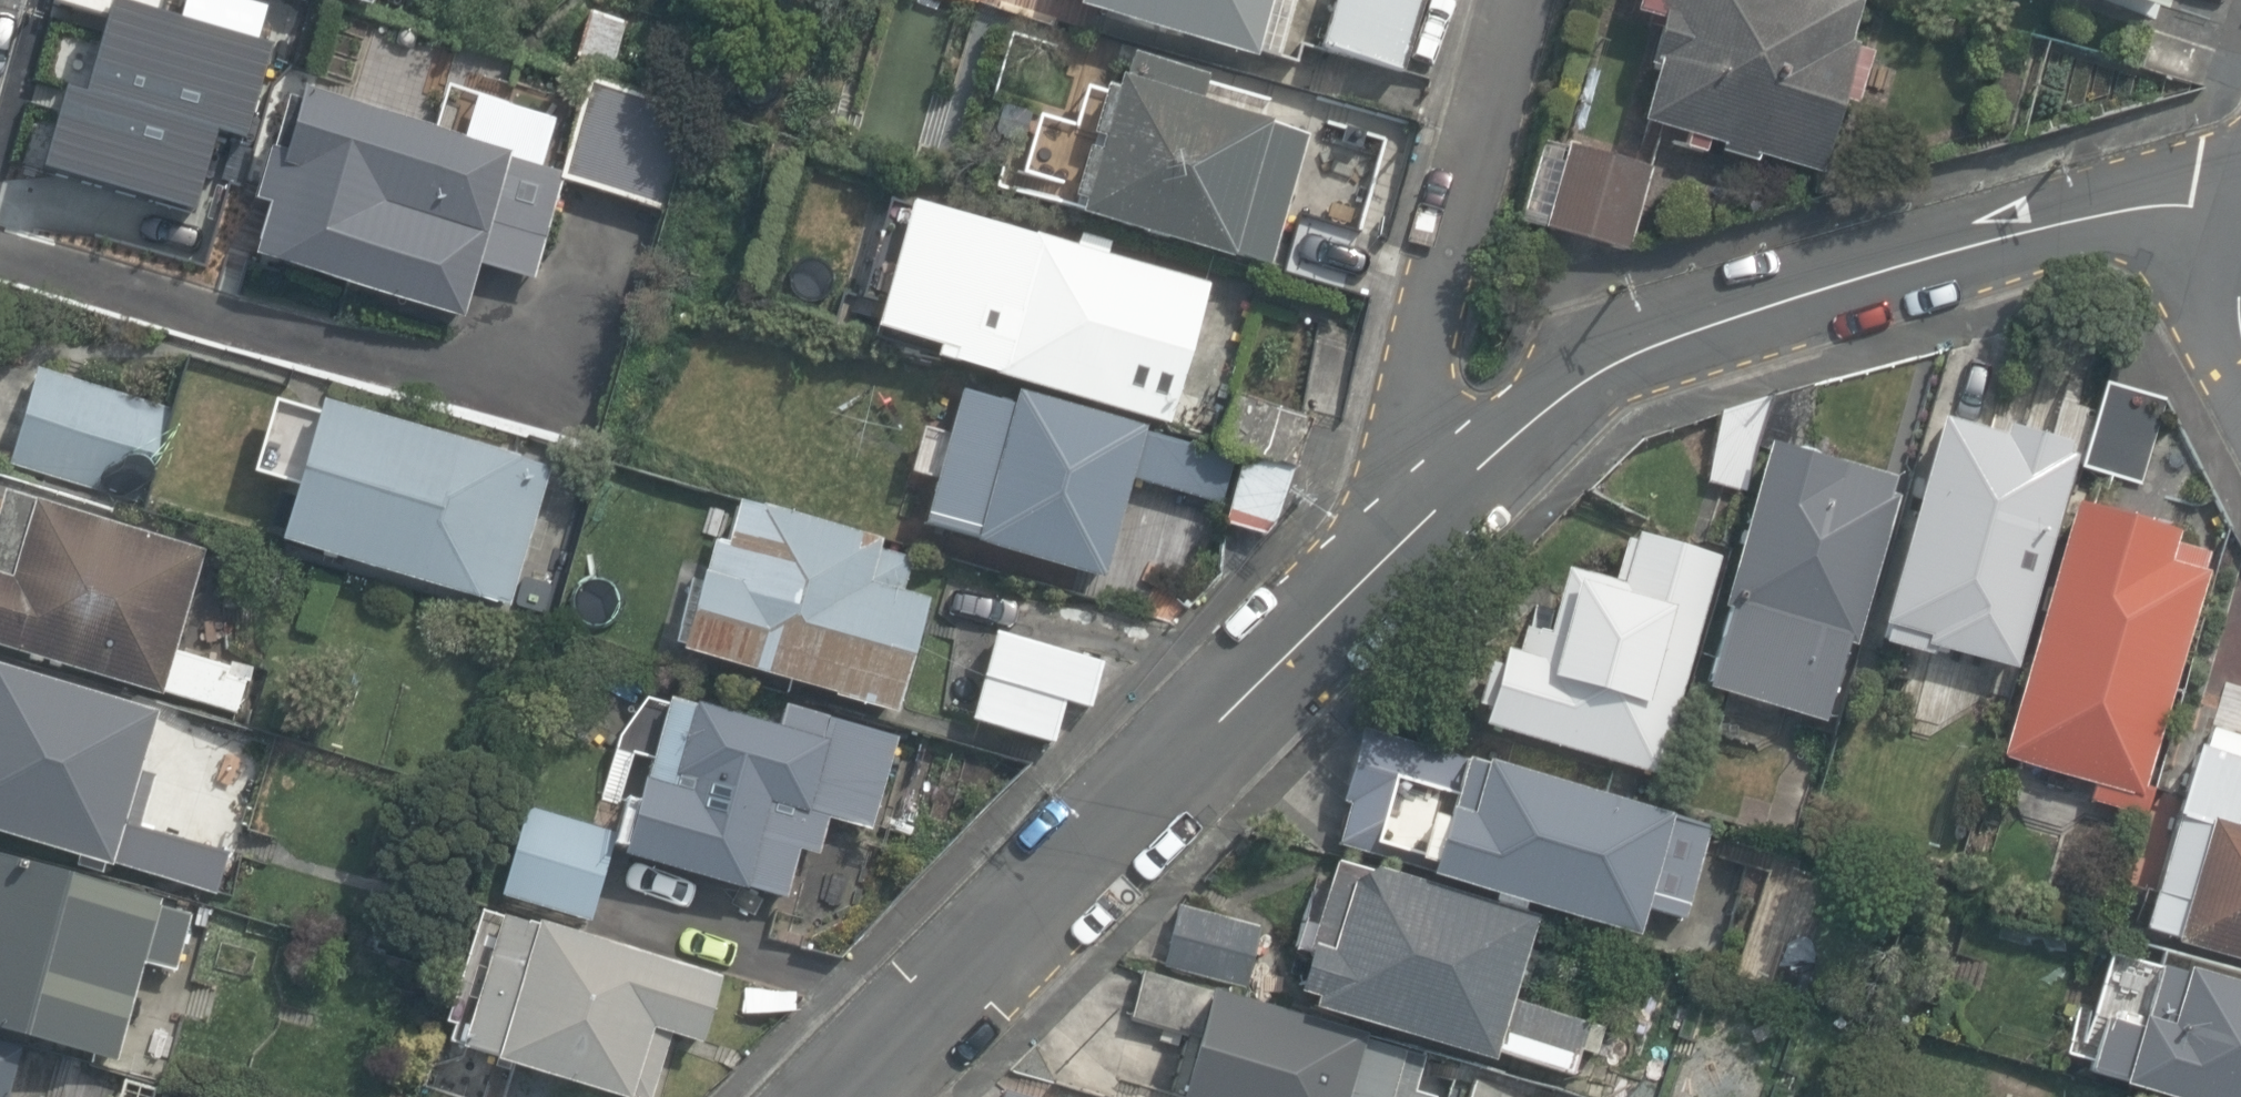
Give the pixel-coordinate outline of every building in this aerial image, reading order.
[(32,16),(130,42),(141,0),(36,0),(32,16)] [(1273,52),(1288,0),(1087,0),(1273,52)] [(1298,36),(1411,65),(1428,0),(1308,0),(1298,36)] [(1642,16),(1675,25),(1647,124),(1825,174),(1874,0),(1646,0),(1642,16)] [(1299,120),(1305,97),(1078,36),(1034,202),(1274,266),(1292,198),(1368,219),(1388,144),(1299,120)] [(214,244),(458,316),(470,275),(514,288),(554,156),(246,64),(211,184),(230,190),(214,244)] [(1659,166),(1572,142),(1548,229),(1634,253),(1659,166)] [(1198,296),(1203,277),(875,180),(834,320),(1284,453),(1326,313),(1247,290),(1241,309),(1198,296)] [(0,417),(0,450),(137,493),(170,392),(23,345),(0,417)] [(278,364),(231,517),(499,600),(546,447),(278,364)] [(1129,429),(930,370),(889,507),(1088,566),(1129,429)] [(2075,437),(2011,419),(2008,432),(1946,415),(1890,620),(1934,632),(1931,645),(2023,670),(2081,453),(2072,450),(2075,437)] [(1896,491),(1903,470),(1777,431),(1724,605),(1861,647),(1909,494),(1896,491)] [(861,544),(868,522),(714,473),(694,534),(680,529),(646,635),(886,711),(927,585),(894,575),(900,557),(861,544)] [(193,535),(0,475),(0,638),(226,709),(245,650),(165,624),(193,535)] [(2184,526),(2080,496),(2004,752),(2144,793),(2209,571),(2174,561),(2184,526)] [(1725,557),(1642,535),(1630,579),(1575,565),(1551,652),(1513,641),(1490,724),(1665,772),(1725,557)] [(945,719),(1042,747),(1057,696),(1084,703),(1098,651),(974,616),(945,719)] [(198,715),(0,649),(0,821),(214,892),(248,789),(203,774),(213,746),(190,738),(198,715)] [(508,791),(484,876),(592,909),(607,861),(772,911),(793,843),(827,854),(837,823),(869,833),(899,736),(778,699),(771,719),(639,679),(596,818),(508,791)] [(1313,827),(1324,830),(1627,922),(1634,901),(1685,916),(1713,822),(1448,741),(1431,798),(1376,781),(1389,740),(1344,727),(1313,827)] [(2220,816),(2184,937),(2240,954),(2240,822),(2220,816)] [(99,1055),(129,962),(174,977),(199,900),(0,836),(0,1023),(99,1055)] [(1513,902),(1297,841),(1263,983),(1472,1047),(1513,902)] [(1131,962),(1118,1026),(1157,1034),(1141,1096),(1391,1096),(1399,1059),(1340,1047),(1344,1027),(1252,1008),(1258,981),(1239,977),(1254,905),(1169,887),(1153,967),(1131,962)] [(617,1096),(641,1096),(660,1030),(701,1041),(722,964),(458,890),(416,1041),(617,1096)] [(2193,962),(2177,1015),(2146,1006),(2123,1085),(2163,1096),(2240,1096),(2240,976),(2193,962)] [(22,1043),(0,1037),(0,1096),(8,1096),(22,1043)] [(1030,1096),(1074,1096),(1032,1088),(1030,1096)]
